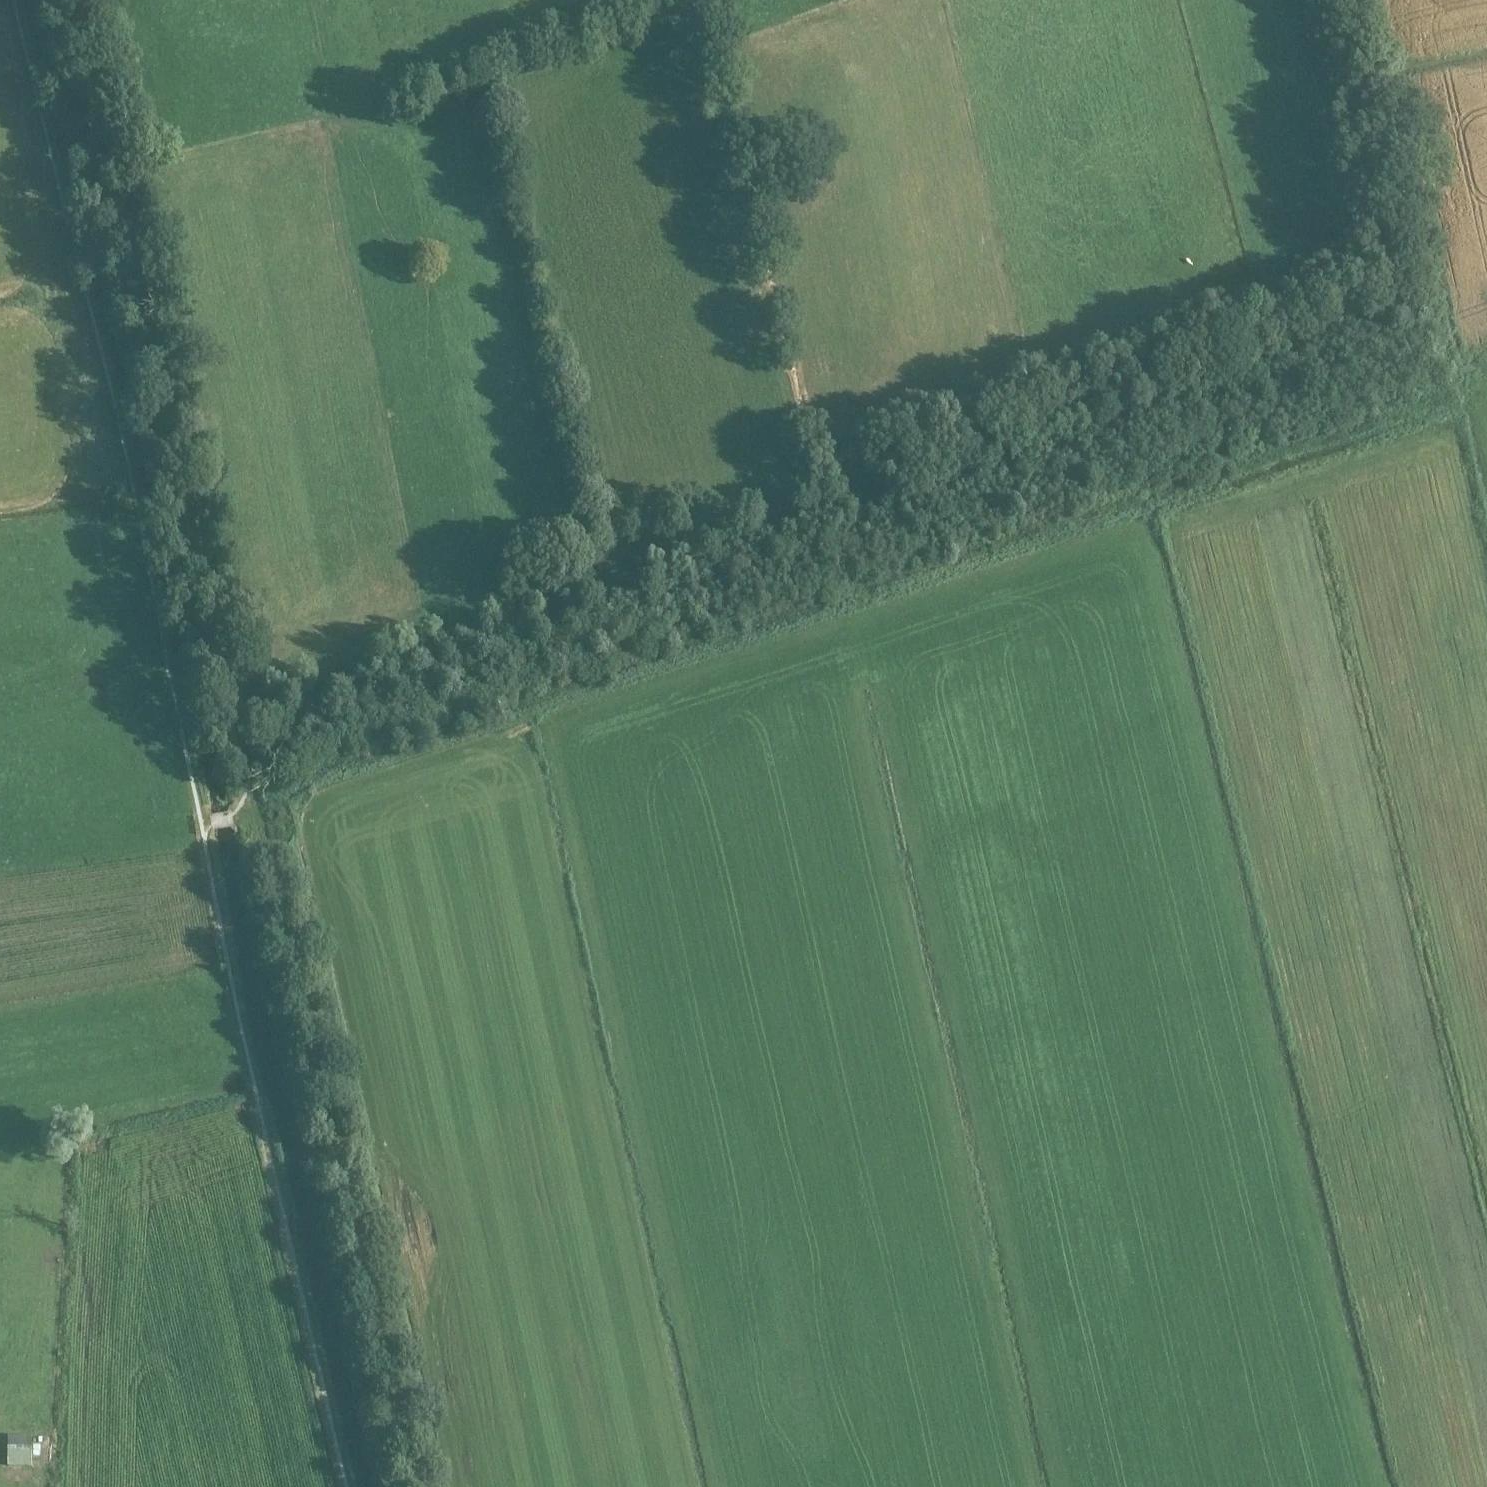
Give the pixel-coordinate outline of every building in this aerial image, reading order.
[(32,1436),(8,1436),(8,1467),(32,1467),(32,1436)]
